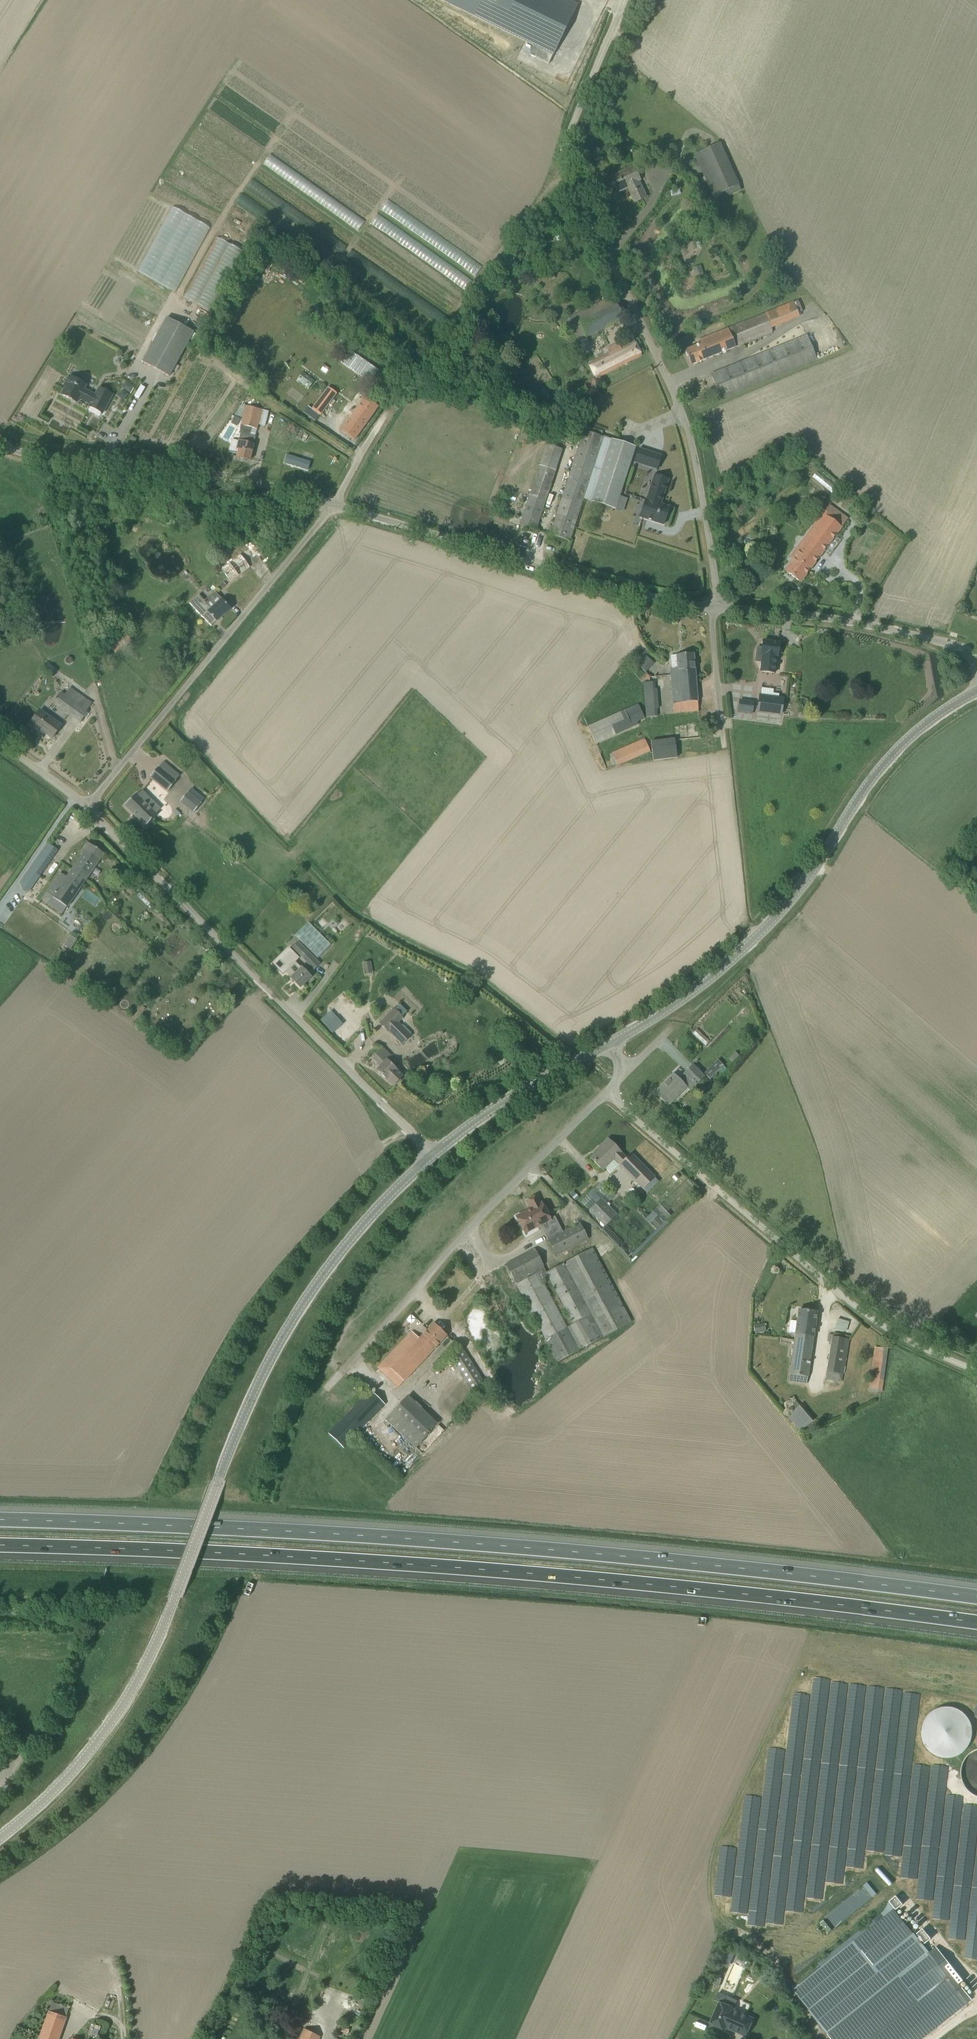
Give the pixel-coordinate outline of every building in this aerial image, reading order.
[(534,46),(529,55),(548,64),(553,55),(577,5),(567,0),(438,0),(534,46)] [(733,193),(741,190),(720,144),(695,155),(701,169),(706,167),(718,194),(731,188),(733,193)] [(627,186),(638,181),(640,180),(633,167),(611,177),(617,190),(627,185),(627,186)] [(646,197),(638,181),(627,186),(635,202),(646,197)] [(243,252),(216,237),(184,297),(211,312),(243,252)] [(691,278),(695,277),(696,279),(704,277),(700,266),(692,268),(693,271),(690,272),(691,278)] [(567,318),(579,342),(624,319),(613,296),(567,318)] [(698,341),(699,345),(685,350),(691,366),(773,332),(771,327),(799,316),(794,302),(698,341)] [(151,367),(160,372),(169,377),(193,332),(167,317),(142,362),(151,367)] [(817,359),(807,335),(711,375),(721,399),(817,359)] [(606,349),(609,355),(589,365),(596,379),(642,356),(635,342),(621,349),(618,343),(606,349)] [(348,349),(339,363),(370,384),(379,371),(348,349)] [(84,389),(86,385),(69,376),(64,386),(66,387),(61,395),(72,400),(73,399),(76,401),(75,402),(76,403),(79,398),(90,404),(89,407),(102,414),(112,395),(99,388),(95,396),(84,389)] [(134,386),(125,382),(122,388),(130,393),(134,386)] [(320,415),(327,406),(332,409),(336,403),(332,400),(337,394),(328,387),(312,409),(320,415)] [(361,404),(341,431),(354,440),(378,407),(360,394),(355,401),(361,404)] [(561,394),(554,399),(560,406),(567,401),(561,394)] [(268,412),(246,406),(242,404),(234,415),(242,417),(239,433),(241,434),(236,449),(238,450),(236,457),(250,460),(256,437),(250,435),(252,428),(257,429),(258,425),(265,426),(268,412)] [(237,426),(240,419),(235,416),(231,423),(237,426)] [(290,423),(285,429),(291,434),(296,428),(290,423)] [(583,499),(603,437),(584,431),(550,535),(569,541),(583,499)] [(615,509),(635,448),(603,437),(583,499),(615,509)] [(563,450),(547,444),(520,525),(536,530),(563,450)] [(636,462),(657,468),(661,456),(639,449),(636,462)] [(290,456),(288,464),(311,470),(313,462),(290,456)] [(646,500),(645,500),(640,517),(663,525),(669,508),(660,505),(668,480),(655,475),(646,500)] [(791,557),(794,560),(786,571),(800,582),(826,547),(834,536),(847,519),(829,505),(791,557)] [(834,536),(826,547),(833,551),(841,541),(834,536)] [(240,554),(221,569),(230,582),(250,567),(240,554)] [(222,599),(211,608),(199,595),(190,603),(203,617),(211,626),(212,626),(211,625),(216,621),(217,621),(231,609),(222,599)] [(763,641),(761,654),(763,655),(761,671),(774,673),(776,656),(778,657),(780,643),(763,641)] [(181,652),(178,658),(184,660),(186,655),(181,652)] [(674,712),(698,710),(694,653),(677,655),(678,668),(670,669),(674,712)] [(645,672),(654,662),(645,655),(637,664),(644,671),(645,672)] [(643,677),(639,680),(642,683),(650,677),(647,674),(643,677)] [(656,689),(656,681),(644,682),(643,682),(646,717),(657,716),(657,708),(659,708),(658,689),(656,689)] [(86,711),(92,703),(70,688),(65,695),(61,692),(52,703),(80,723),(88,712),(86,711)] [(783,698),(759,696),(757,711),(781,714),(783,698)] [(752,714),(753,702),(740,701),(738,712),(752,714)] [(639,703),(624,709),(587,726),(595,744),(639,725),(637,722),(645,718),(639,703)] [(61,726),(39,710),(29,724),(40,732),(41,730),(52,738),(61,726)] [(650,752),(645,738),(611,753),(617,766),(650,752)] [(653,761),(676,758),(674,738),(651,740),(653,761)] [(158,767),(150,777),(167,792),(176,782),(158,767)] [(187,792),(180,802),(193,813),(201,803),(187,792)] [(136,794),(124,806),(145,827),(157,815),(156,813),(160,809),(151,800),(147,804),(136,794)] [(72,871),(86,880),(104,853),(87,842),(81,852),(83,854),(72,871)] [(43,850),(40,853),(51,860),(53,857),(43,850)] [(29,869),(39,877),(47,865),(37,858),(29,869)] [(62,914),(67,907),(86,880),(72,871),(67,878),(61,873),(48,894),(46,893),(42,900),(62,914)] [(331,945),(308,922),(294,936),(318,958),(331,945)] [(70,949),(77,940),(70,935),(63,944),(70,949)] [(298,942),(292,948),(314,970),(320,964),(298,942)] [(290,950),(281,959),(288,966),(283,970),(291,978),(300,988),(311,977),(302,968),(301,968),(294,961),(297,957),(298,959),(299,958),(289,948),(288,949),(290,950)] [(373,973),(371,961),(361,963),(364,975),(373,973)] [(402,1044),(411,1036),(397,1022),(402,1018),(394,1009),(379,1023),(388,1032),(389,1031),(402,1044)] [(387,1080),(387,1079),(393,1085),(395,1084),(397,1084),(401,1080),(401,1078),(402,1076),(396,1070),(397,1070),(387,1060),(391,1056),(383,1048),(373,1058),(380,1066),(377,1070),(387,1080)] [(735,1052),(729,1059),(734,1063),(740,1056),(735,1052)] [(718,1059),(704,1073),(710,1079),(724,1065),(718,1059)] [(655,1093),(667,1105),(686,1087),(691,1082),(695,1085),(704,1077),(692,1065),(684,1074),(685,1075),(679,1081),(674,1075),(655,1093)] [(643,1189),(654,1177),(631,1153),(626,1158),(608,1139),(600,1146),(601,1148),(591,1158),(602,1170),(605,1168),(610,1173),(619,1165),(643,1189)] [(540,1225),(550,1220),(541,1203),(541,1204),(536,1196),(527,1201),(531,1209),(516,1217),(525,1233),(540,1225)] [(605,1226),(616,1215),(601,1199),(589,1210),(605,1226)] [(657,1229),(664,1223),(659,1219),(653,1225),(657,1229)] [(563,1232),(547,1240),(555,1255),(560,1253),(587,1239),(579,1224),(563,1232)] [(533,1250),(505,1265),(557,1361),(631,1322),(592,1249),(546,1273),(533,1250)] [(468,1255),(463,1259),(470,1268),(475,1265),(468,1255)] [(789,1332),(796,1333),(789,1381),(807,1384),(817,1312),(799,1310),(797,1321),(790,1320),(789,1332)] [(833,1329),(845,1332),(848,1321),(835,1318),(833,1329)] [(378,1367),(398,1387),(447,1335),(434,1323),(419,1339),(412,1332),(378,1367)] [(761,1325),(753,1327),(755,1334),(763,1332),(761,1325)] [(826,1380),(841,1382),(848,1340),(833,1337),(826,1380)] [(869,1391),(881,1392),(886,1349),(875,1348),(869,1391)] [(463,1349),(449,1358),(472,1393),(485,1385),(463,1349)] [(343,1448),(385,1404),(370,1390),(329,1434),(343,1448)] [(405,1394),(382,1418),(412,1447),(435,1423),(405,1394)] [(800,1432),(812,1421),(797,1405),(785,1416),(800,1432)] [(436,1442),(457,1430),(454,1424),(433,1437),(436,1442)] [(792,1693),(792,1695),(853,1697),(854,1684),(812,1682),(812,1694),(792,1693)] [(919,1713),(928,1759),(971,1751),(962,1705),(919,1713)] [(954,1782),(976,1792),(976,1745),(972,1743),(954,1782)] [(789,1898),(797,1899),(787,1877),(789,1876),(791,1846),(793,1846),(795,1811),(786,1811),(780,1799),(779,1810),(773,1797),(780,1794),(765,1793),(765,1796),(743,1795),(739,1847),(719,1846),(715,1895),(732,1896),(731,1911),(748,1913),(747,1925),(765,1926),(766,1916),(777,1916),(781,1914),(780,1910),(768,1910),(769,1907),(778,1907),(788,1903),(789,1898)] [(850,1913),(875,1894),(867,1883),(851,1895),(854,1898),(845,1905),(850,1913)] [(962,1891),(962,1890),(918,1883),(916,1897),(934,1900),(932,1918),(950,1920),(948,1938),(966,1940),(964,1957),(976,1959),(976,1893),(962,1891)] [(800,1984),(794,1989),(834,2038),(921,2038),(967,2002),(948,1978),(949,1978),(883,1895),(789,1970),(800,1984)] [(86,2005),(97,2010),(103,1996),(92,1991),(90,1997),(89,1997),(86,2005)] [(52,2002),(39,2038),(58,2038),(66,2017),(69,2008),(52,2002)] [(735,2008),(720,2002),(711,2023),(725,2030),(726,2027),(745,2036),(753,2018),(735,2009),(735,2008)] [(320,2036),(304,2030),(300,2038),(319,2038),(320,2036)]
